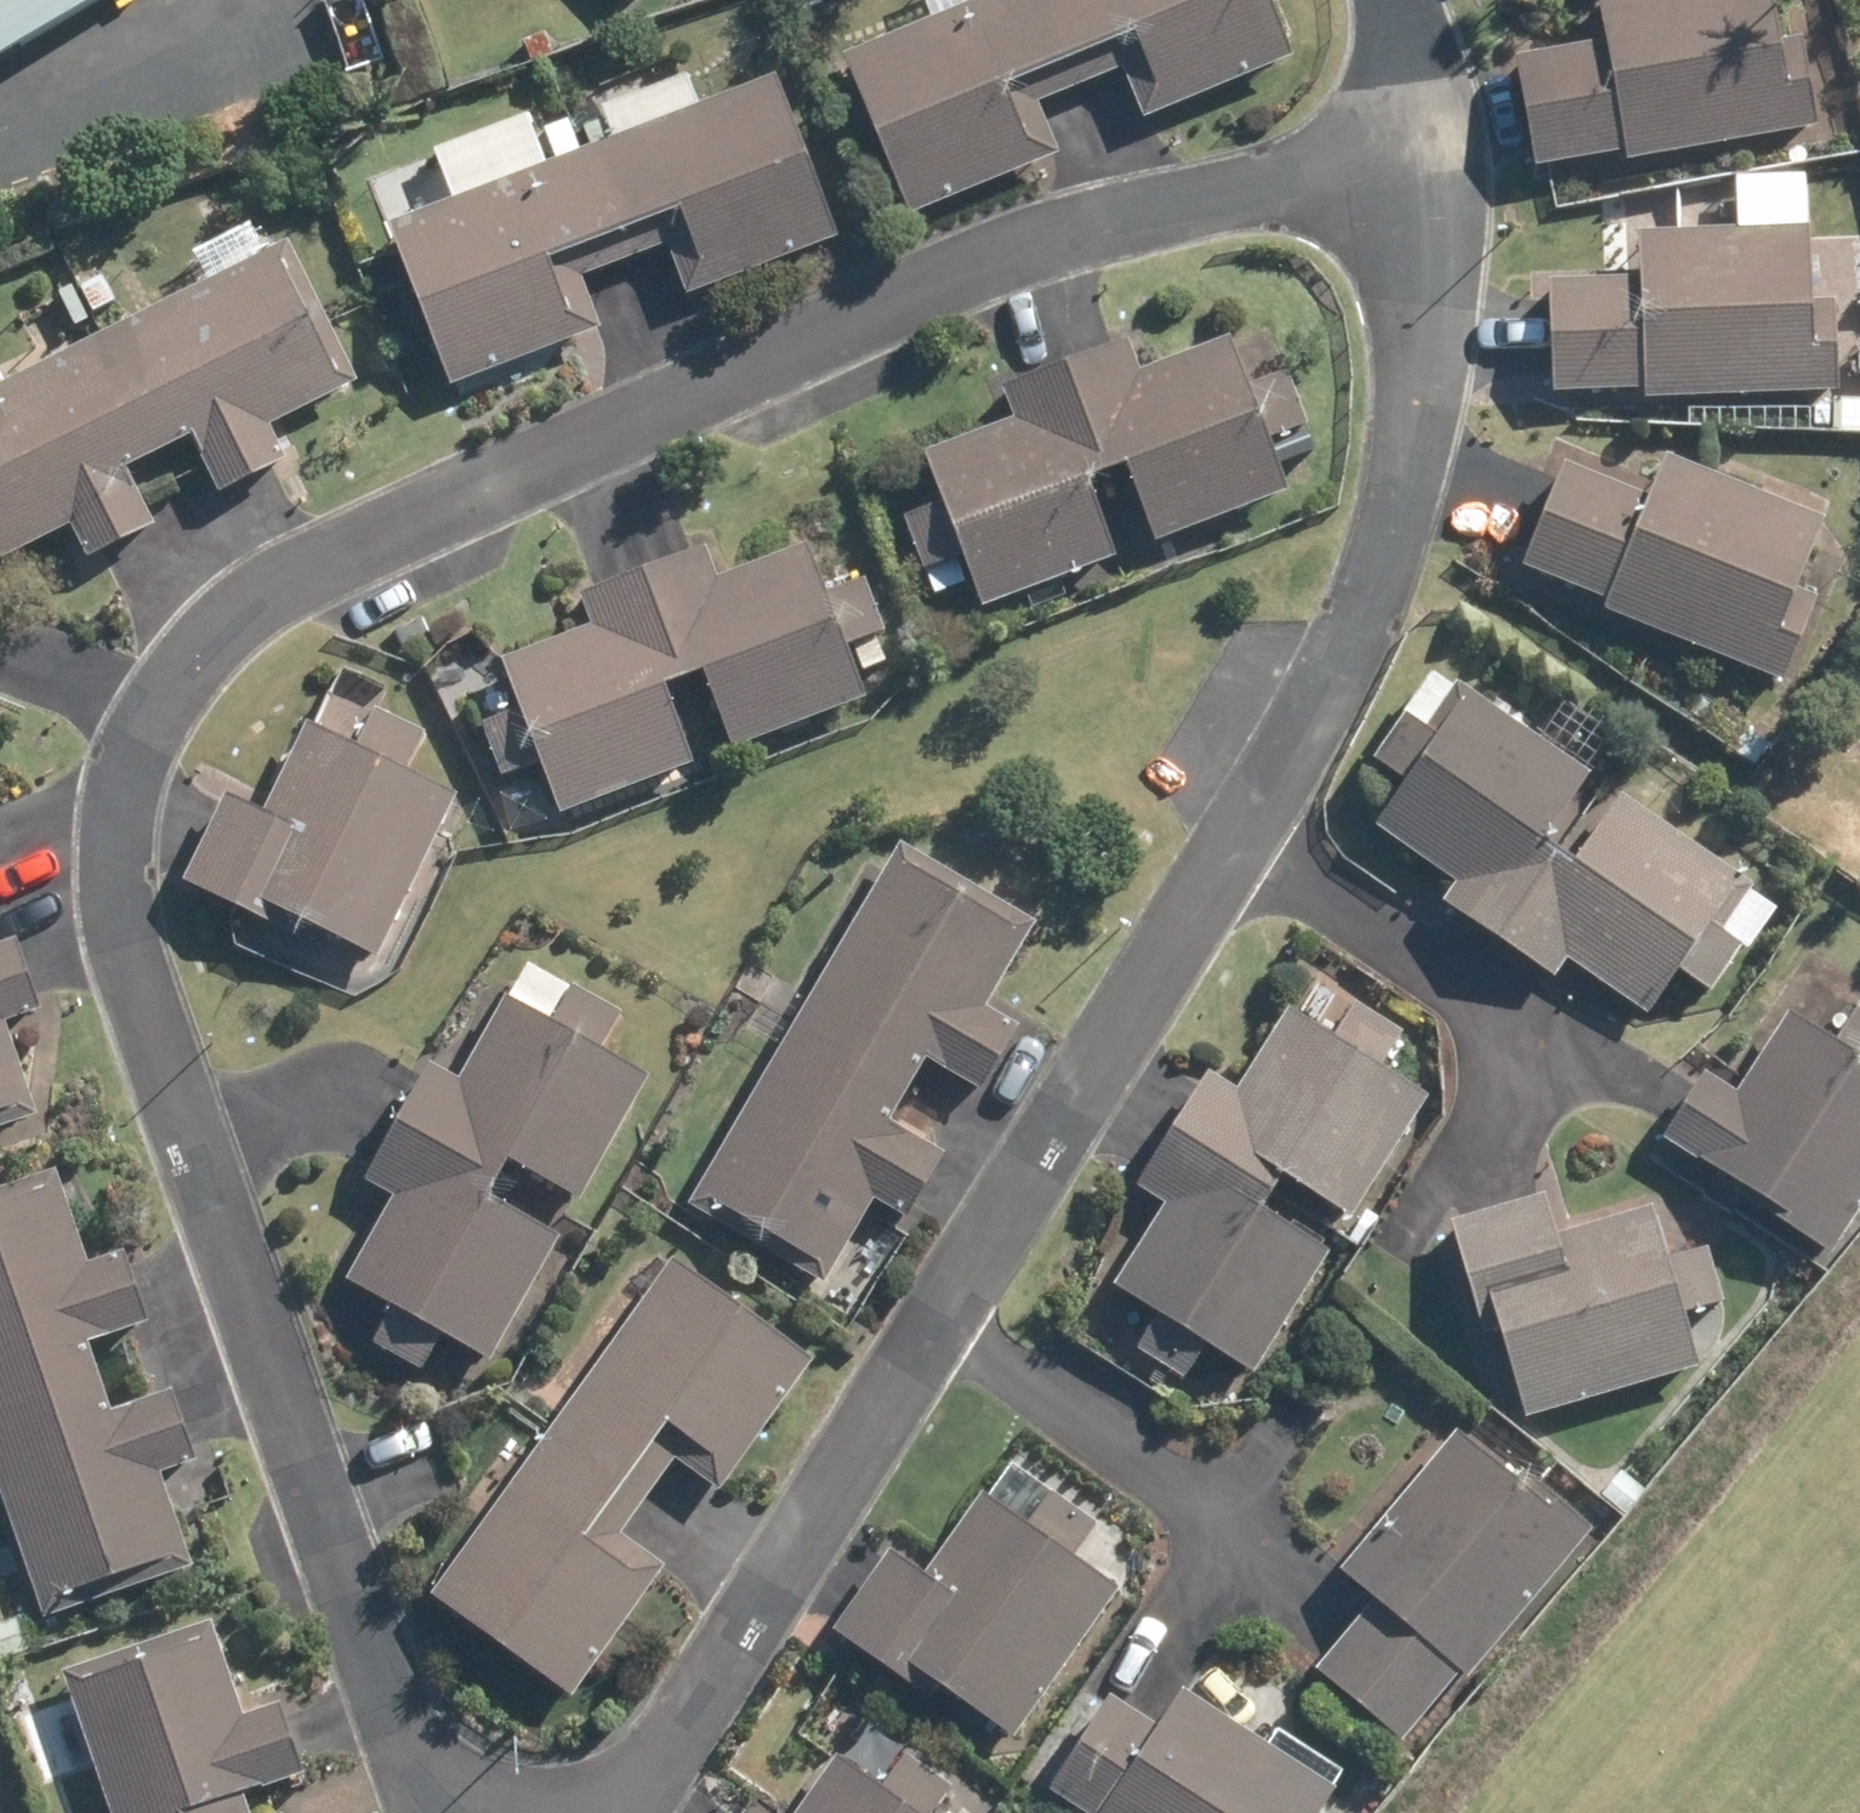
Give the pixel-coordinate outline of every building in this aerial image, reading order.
[(84,0),(0,0),(0,50),(84,0)] [(797,14),(821,7),(819,0),(792,0),(797,14)] [(844,54),(911,213),(1057,153),(1033,99),(1077,82),(1044,0),(973,0),(844,54)] [(1077,82),(1120,63),(1143,119),(1288,58),(1264,0),(1044,0),(1077,82)] [(1514,61),(1533,167),(1621,150),(1624,161),(1815,127),(1800,37),(1774,42),(1766,0),(1596,0),(1604,44),(1514,61)] [(543,34),(519,43),(525,63),(550,54),(543,34)] [(584,128),(589,148),(576,153),(616,260),(666,241),(685,290),(829,237),(770,80),(696,107),(686,80),(600,111),(604,122),(584,128)] [(520,118),(433,151),(451,198),(390,220),(449,383),(596,328),(577,276),(616,260),(576,153),(565,123),(543,131),(554,160),(538,167),(520,118)] [(1638,278),(1545,282),(1549,393),(1643,390),(1644,399),(1835,391),(1831,298),(1804,299),(1801,224),(1636,231),(1638,278)] [(267,426),(353,383),(285,242),(102,330),(158,448),(187,434),(215,490),(231,483),(236,494),(271,477),(265,466),(283,457),(267,426)] [(98,274),(73,290),(90,315),(113,300),(98,274)] [(65,289),(55,295),(73,327),(84,321),(65,289)] [(69,523),(84,556),(148,525),(120,467),(158,448),(102,330),(0,381),(0,557),(69,523)] [(1284,489),(1264,440),(1304,425),(1281,372),(1243,388),(1223,335),(1135,372),(1121,337),(1059,365),(1100,466),(1121,458),(1157,543),(1284,489)] [(940,501),(900,518),(933,594),(971,579),(983,610),(1113,556),(1080,475),(1100,466),(1059,365),(1000,389),(1013,418),(921,456),(940,501)] [(1561,462),(1520,563),(1606,599),(1603,606),(1781,679),(1814,597),(1791,588),(1819,520),(1663,456),(1647,497),(1561,462)] [(701,545),(635,571),(677,678),(700,667),(732,749),(863,697),(855,677),(885,665),(873,635),(882,631),(861,579),(819,594),(801,547),(715,580),(701,545)] [(575,595),(588,628),(496,664),(513,709),(479,723),(500,777),(539,762),(560,814),(688,762),(658,685),(677,678),(635,571),(575,595)] [(1453,882),(1438,901),(1494,940),(1555,853),(1537,840),(1581,775),(1452,684),(1449,688),(1431,675),(1370,760),(1401,782),(1372,825),(1453,882)] [(219,795),(178,886),(287,935),(295,921),(376,958),(452,794),(402,772),(418,736),(325,693),(311,725),(301,720),(259,814),(219,795)] [(1555,853),(1494,940),(1549,979),(1563,957),(1643,1014),(1675,970),(1708,992),(1739,946),(1746,952),(1773,913),(1745,892),(1750,887),(1617,793),(1569,862),(1555,853)] [(981,1008),(1031,923),(897,845),(785,1039),(898,1104),(925,1059),(976,1089),(1014,1027),(981,1008)] [(38,1008),(14,937),(0,942),(0,1123),(35,1110),(2,1021),(38,1008)] [(430,1067),(395,1125),(490,1181),(505,1154),(576,1195),(645,1078),(596,1050),(614,1018),(523,964),(454,1081),(430,1067)] [(1705,1169),(1693,1188),(1814,1266),(1823,1252),(1815,1246),(1859,1175),(1859,1008),(1842,997),(1817,1036),(1773,1007),(1722,1085),(1690,1064),(1647,1132),(1705,1169)] [(1274,1177),(1309,1199),(1304,1204),(1333,1223),(1339,1214),(1349,1219),(1425,1097),(1378,1067),(1398,1035),(1351,1006),(1329,1039),(1285,1012),(1232,1093),(1204,1075),(1170,1130),(1267,1191),(1274,1177)] [(942,1156),(886,1123),(898,1104),(785,1039),(688,1204),(822,1284),(872,1198),(906,1219),(942,1156)] [(481,1195),(490,1181),(395,1125),(364,1179),(395,1197),(345,1284),(386,1308),(368,1342),(416,1370),(438,1329),(487,1359),(555,1239),(481,1195)] [(1153,1316),(1132,1348),(1180,1380),(1203,1342),(1251,1372),(1325,1255),(1254,1209),(1267,1191),(1170,1130),(1134,1185),(1162,1203),(1110,1289),(1153,1316)] [(0,1188),(0,1405),(94,1371),(85,1344),(143,1324),(118,1253),(82,1265),(49,1171),(0,1188)] [(1539,1192),(1446,1219),(1479,1337),(1499,1330),(1523,1416),(1695,1367),(1680,1313),(1722,1301),(1707,1249),(1665,1261),(1649,1208),(1553,1236),(1539,1192)] [(599,1366),(553,1428),(645,1494),(672,1459),(714,1490),(808,1362),(669,1261),(663,1268),(645,1255),(575,1348),(599,1366)] [(192,1463),(168,1391),(108,1411),(94,1371),(0,1405),(0,1504),(41,1618),(185,1567),(153,1477),(192,1463)] [(664,1568),(617,1533),(645,1494),(553,1428),(430,1595),(569,1698),(664,1568)] [(1452,1431),(1337,1571),(1373,1599),(1313,1669),(1399,1741),(1458,1670),(1467,1676),(1587,1531),(1521,1477),(1516,1483),(1452,1431)] [(1618,1472),(1599,1495),(1624,1515),(1644,1492),(1618,1472)] [(888,1554),(832,1630),(926,1700),(938,1684),(1008,1736),(1115,1590),(1071,1557),(1093,1527),(1049,1492),(1024,1528),(981,1497),(921,1578),(888,1554)] [(0,1626),(0,1659),(24,1650),(14,1621),(0,1626)] [(57,1674),(105,1812),(247,1812),(240,1794),(295,1775),(272,1705),(239,1717),(207,1623),(57,1674)] [(1331,1788),(1177,1693),(1156,1727),(1106,1696),(1048,1790),(1085,1812),(1316,1812),(1331,1788)] [(947,1787),(899,1754),(876,1789),(833,1758),(794,1812),(928,1812),(947,1787)]
